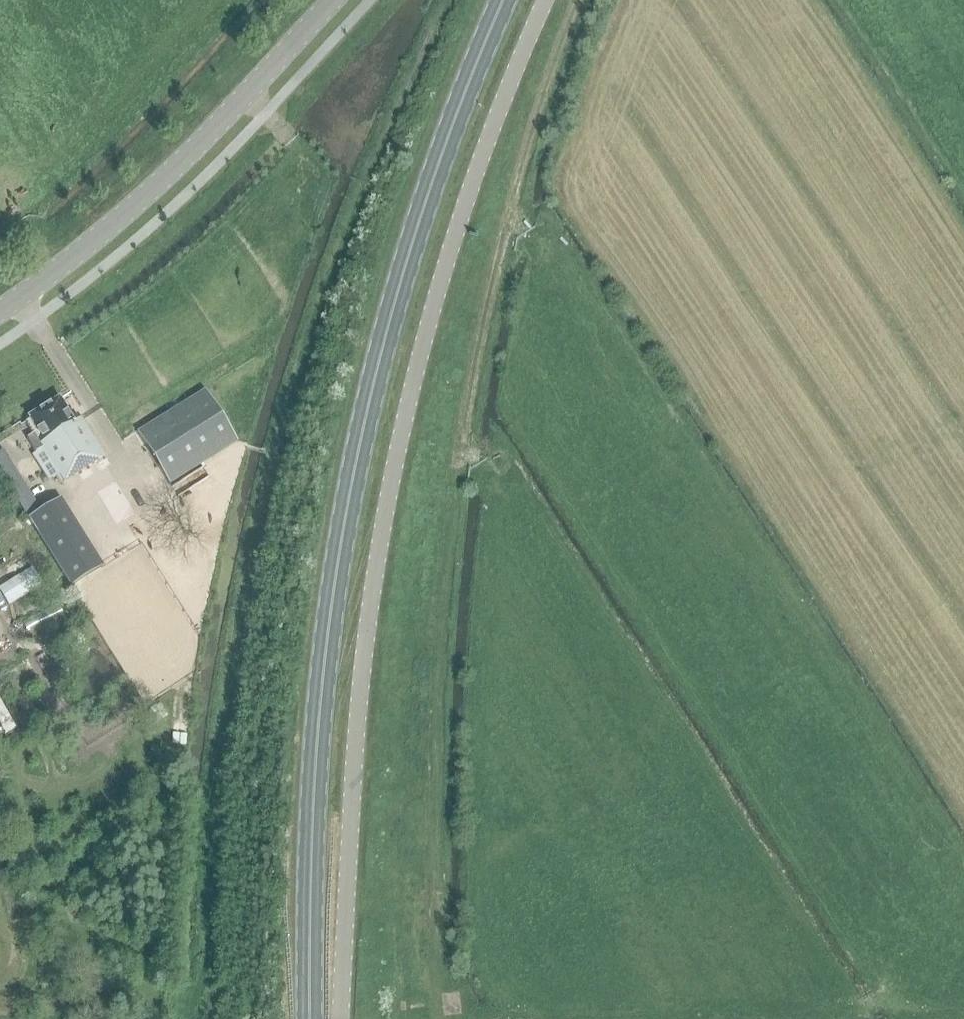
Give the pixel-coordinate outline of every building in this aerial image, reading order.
[(136,433),(168,484),(199,465),(236,441),(204,390),(136,433)] [(29,419),(24,422),(32,435),(26,439),(34,453),(38,450),(46,462),(39,466),(48,480),(54,476),(59,484),(77,473),(88,466),(104,456),(80,417),(73,422),(58,398),(28,417),(29,419)] [(102,567),(59,498),(28,517),(71,586),(102,567)] [(0,590),(0,594),(9,607),(43,586),(30,570),(0,590)] [(62,604),(26,615),(32,634),(52,627),(48,615),(64,610),(62,604)]
